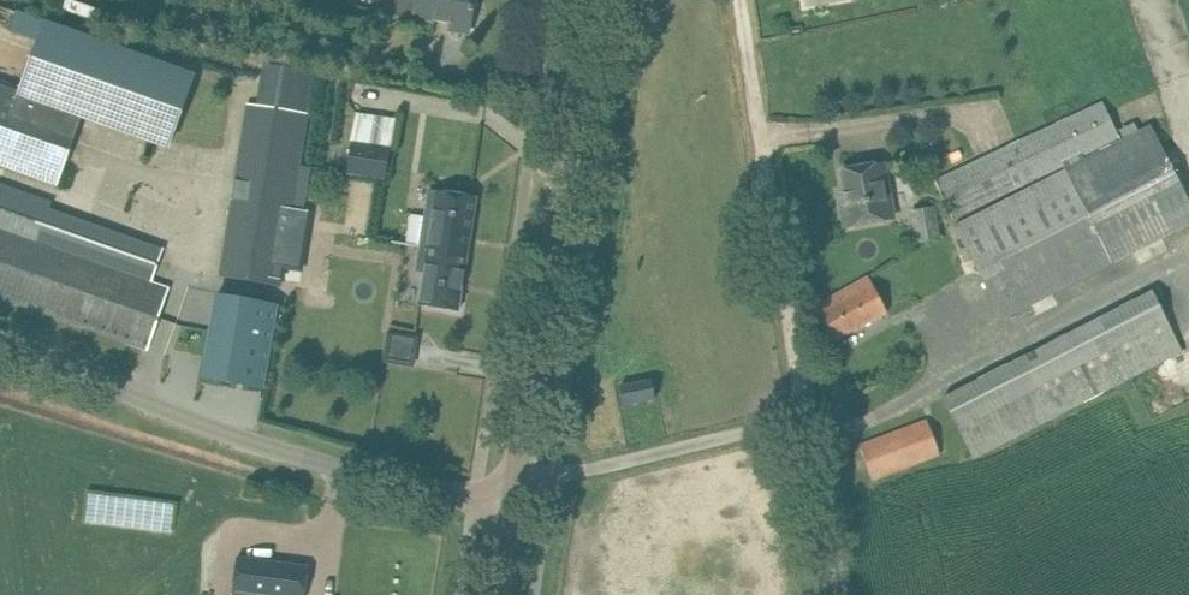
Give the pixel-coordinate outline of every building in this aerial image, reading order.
[(445,22),(469,25),(473,0),(417,0),(414,17),(445,22)] [(44,20),(18,92),(81,113),(80,116),(168,148),(194,74),(44,20)] [(56,186),(80,116),(81,113),(18,92),(0,85),(0,165),(56,186)] [(935,178),(954,217),(1119,139),(1100,100),(935,178)] [(243,138),(219,289),(277,298),(278,289),(284,254),(282,253),(298,147),(304,113),(248,104),(243,138)] [(1150,127),(1138,132),(1133,122),(1116,130),(1121,141),(955,225),(1002,318),(1188,223),(1188,203),(1150,127)] [(389,147),(350,143),(346,171),(385,176),(389,147)] [(840,200),(845,226),(893,218),(893,217),(887,218),(881,184),(887,183),(884,164),(841,171),(846,199),(840,200)] [(43,233),(54,200),(0,181),(0,296),(148,349),(169,290),(122,274),(131,250),(104,240),(96,261),(93,260),(96,252),(43,233)] [(420,246),(466,254),(475,198),(429,190),(420,246)] [(913,208),(916,241),(940,239),(937,205),(913,208)] [(466,254),(420,246),(417,267),(425,269),(420,304),(457,309),(466,254)] [(964,249),(952,255),(964,280),(976,274),(964,249)] [(869,278),(831,298),(810,309),(828,343),(888,311),(869,278)] [(943,397),(974,457),(1183,351),(1152,291),(943,397)] [(216,294),(203,378),(262,388),(276,304),(216,294)] [(418,361),(419,336),(393,334),(391,360),(418,361)] [(620,386),(624,404),(655,398),(651,380),(620,386)] [(927,420),(859,445),(872,480),(940,455),(927,420)] [(85,518),(172,532),(177,503),(90,489),(85,518)] [(266,594),(305,594),(309,565),(238,555),(232,590),(266,594)]
